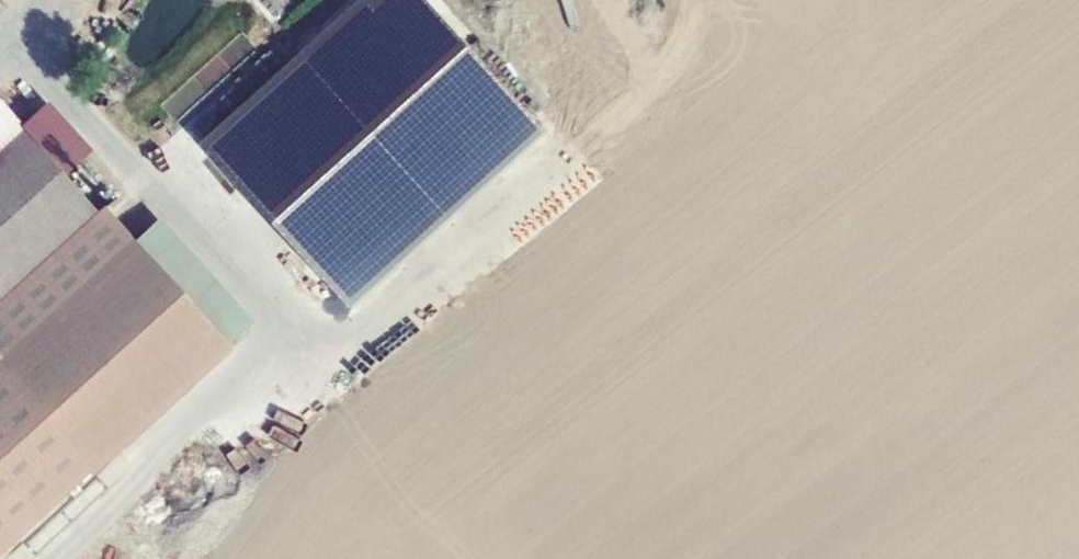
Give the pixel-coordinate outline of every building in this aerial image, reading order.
[(352,309),(545,132),(426,0),(361,0),(202,148),(352,309)] [(97,212),(22,126),(0,147),(0,552),(91,470),(94,473),(234,346),(231,342),(135,238),(105,205),(97,212)] [(160,215),(135,238),(231,342),(255,319),(160,215)]
